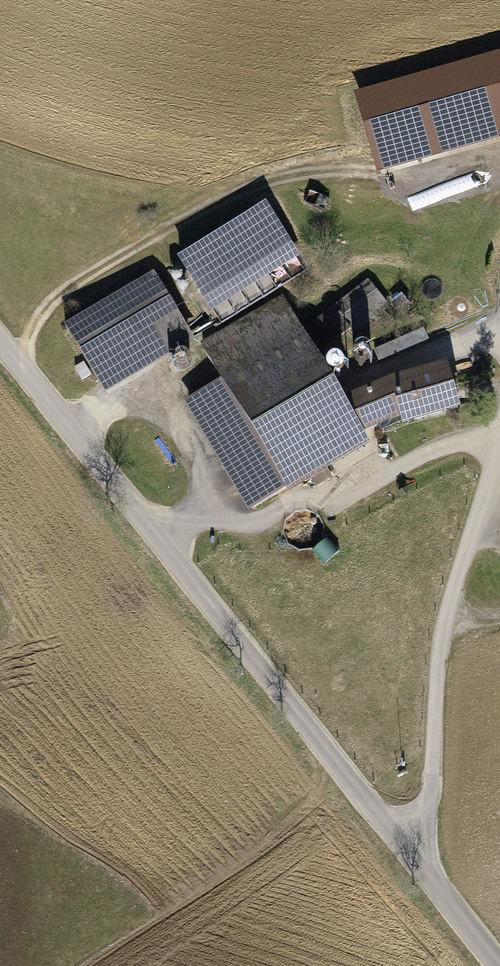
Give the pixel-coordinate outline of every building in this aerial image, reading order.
[(499,120),(499,57),(360,97),(376,155),(499,120)] [(265,207),(181,260),(204,296),(199,299),(216,327),(311,267),(293,240),(288,243),(265,207)] [(152,274),(65,326),(98,381),(185,329),(152,274)] [(283,300),(203,346),(222,381),(189,401),(252,508),(309,474),(316,486),(330,478),(323,466),(327,464),(320,453),(359,431),(399,414),(402,422),(456,406),(447,367),(392,382),(392,384),(343,404),(311,348),(342,322),(352,334),(387,305),(368,283),(302,334),(283,300)] [(375,351),(379,362),(427,341),(422,330),(375,351)]
